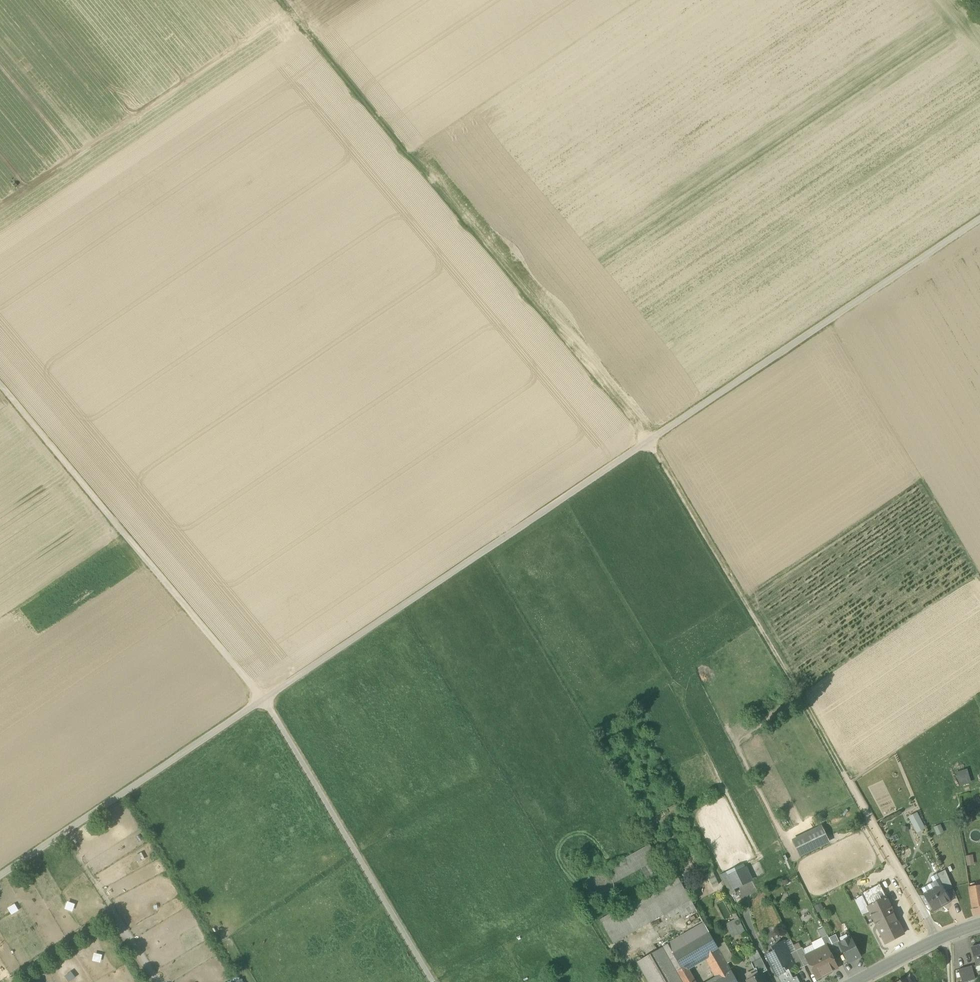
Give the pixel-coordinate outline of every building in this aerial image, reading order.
[(957,773),(961,785),(968,783),(965,771),(957,773)] [(908,816),(917,833),(926,828),(917,812),(908,816)] [(821,827),(794,840),(801,855),(828,842),(821,827)] [(607,869),(614,882),(641,868),(648,879),(666,869),(658,857),(657,858),(650,845),(607,869)] [(966,856),(967,865),(974,864),(973,854),(966,856)] [(728,876),(746,868),(743,863),(720,874),(722,879),(723,879),(728,876)] [(746,868),(728,876),(734,888),(751,880),(746,868)] [(940,879),(947,892),(953,888),(945,869),(937,874),(940,879)] [(603,902),(605,901),(610,898),(614,893),(615,888),(614,883),(611,878),(607,874),(602,873),(596,873),(591,876),(587,880),(585,887),(586,892),(589,897),(593,900),(598,902),(603,902)] [(708,876),(713,886),(719,883),(714,873),(708,876)] [(736,893),(734,888),(728,876),(723,879),(731,895),(736,893)] [(921,890),(924,895),(940,886),(945,893),(947,892),(940,879),(921,890)] [(863,896),(868,907),(887,898),(880,884),(861,893),(863,896)] [(924,895),(934,911),(944,905),(943,903),(948,900),(945,893),(940,886),(924,895)] [(973,907),(979,906),(979,886),(971,888),(973,907)] [(856,899),(862,912),(869,909),(868,907),(863,896),(856,899)] [(895,914),(887,898),(868,907),(869,909),(876,923),(895,914)] [(821,903),(814,906),(817,913),(824,910),(821,903)] [(876,923),(886,943),(904,934),(894,914),(895,914),(876,923)] [(725,923),(730,934),(745,926),(740,916),(725,923)] [(685,967),(705,956),(713,969),(712,970),(717,980),(732,971),(719,948),(704,923),(637,961),(649,981),(694,981),(685,967)] [(822,938),(827,935),(824,928),(818,930),(822,938)] [(836,934),(829,938),(832,943),(837,941),(838,942),(839,941),(836,934)] [(826,945),(830,953),(836,951),(832,943),(829,938),(827,935),(822,938),(826,946),(826,945)] [(843,951),(848,963),(861,956),(851,937),(839,943),(843,951)] [(729,965),(732,970),(742,964),(728,938),(717,944),(729,965)] [(812,942),(813,944),(816,951),(826,946),(822,938),(812,942)] [(790,954),(796,950),(791,939),(784,942),(790,954)] [(766,955),(777,976),(786,971),(783,967),(786,965),(788,968),(795,965),(795,964),(790,954),(784,942),(784,941),(772,947),(774,951),(766,955)] [(836,951),(837,954),(843,951),(839,943),(838,942),(837,941),(832,943),(836,951)] [(813,944),(803,949),(806,955),(816,951),(813,944)] [(826,946),(816,951),(828,974),(832,972),(833,970),(838,968),(830,953),(826,945),(826,946)] [(797,950),(796,950),(804,966),(810,964),(806,956),(806,955),(803,949),(802,947),(801,948),(797,950)] [(745,953),(750,963),(761,958),(756,948),(745,953)] [(798,970),(804,966),(796,950),(790,954),(795,964),(795,965),(798,970)] [(823,976),(828,974),(816,951),(806,955),(806,956),(810,964),(817,978),(822,976),(823,976)] [(756,968),(759,975),(761,973),(761,974),(767,971),(761,958),(750,963),(753,969),(756,968)] [(788,968),(786,965),(783,967),(786,971),(777,976),(780,981),(800,981),(797,976),(793,978),(788,968)] [(961,969),(964,981),(976,979),(973,966),(961,969)] [(732,971),(717,980),(713,981),(738,981),(732,971)] [(747,981),(765,981),(761,974),(761,973),(759,975),(746,981),(747,981)]
